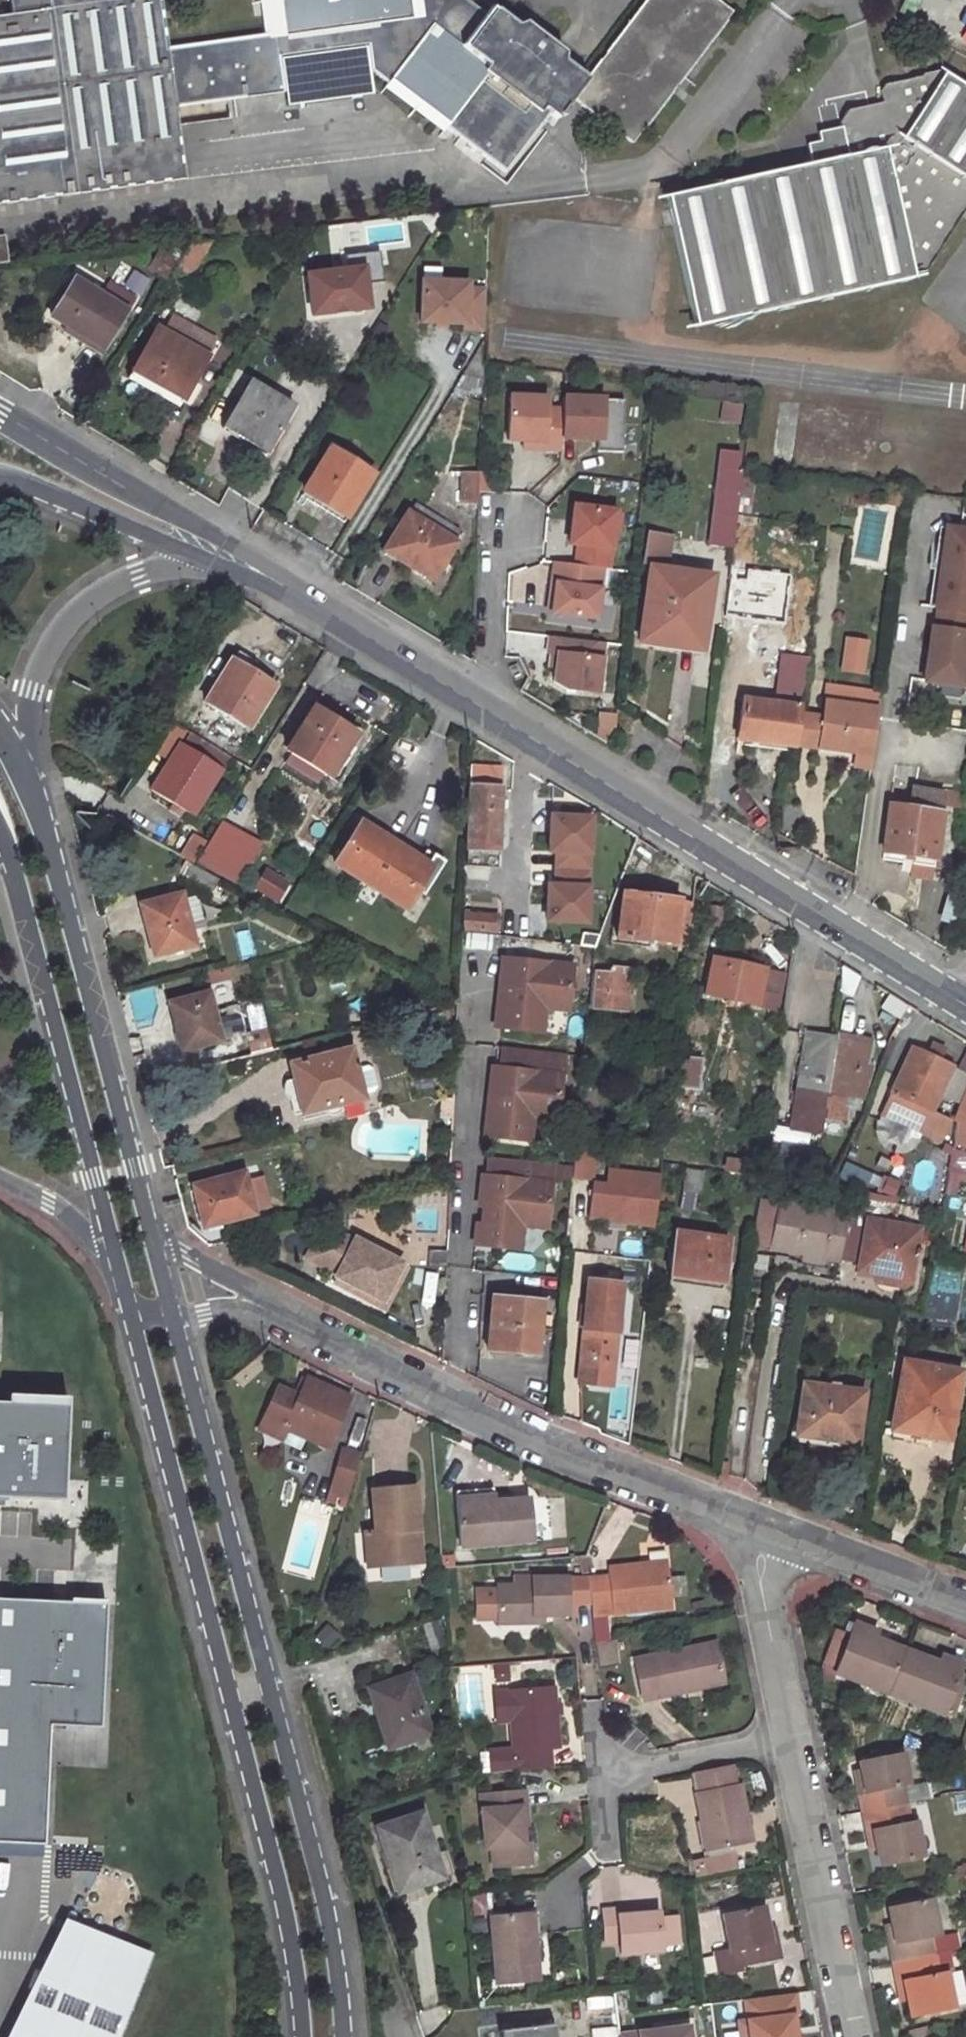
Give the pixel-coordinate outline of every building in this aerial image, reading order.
[(75,194),(184,179),(176,108),(168,51),(160,0),(12,0),(14,16),(50,12),(75,194)] [(452,0),(420,0),(422,20),(270,38),(168,51),(176,108),(283,92),(278,57),(366,45),(370,74),(387,87),(452,0)] [(420,0),(265,0),(270,38),(422,20),(420,0)] [(387,87),(508,176),(550,118),(557,123),(574,101),(586,84),(567,69),(519,33),(492,13),(486,22),(455,0),(452,0),(387,87)] [(574,101),(594,116),(634,146),(676,90),(732,14),(713,0),(649,0),(586,84),(574,101)] [(14,16),(0,19),(0,205),(75,194),(50,12),(14,16)] [(528,29),(519,33),(567,69),(568,60),(528,29)] [(945,74),(933,68),(916,71),(915,74),(881,83),(877,91),(881,109),(859,114),(857,106),(842,110),(835,119),(837,128),(815,134),(817,144),(804,147),(808,167),(882,150),(911,274),(928,270),(962,215),(947,207),(951,200),(955,202),(965,184),(965,178),(903,138),(945,74)] [(965,178),(965,88),(945,74),(903,138),(965,178)] [(879,101),(857,106),(859,114),(881,109),(879,101)] [(882,150),(808,167),(778,174),(663,200),(692,329),(912,279),(911,274),(882,150)] [(962,215),(965,208),(965,184),(955,202),(951,200),(947,207),(962,215)] [(191,244),(176,268),(190,277),(212,243),(191,244)] [(167,279),(179,260),(166,252),(155,271),(167,279)] [(303,263),(307,313),(370,308),(368,278),(380,277),(379,258),(303,263)] [(102,294),(74,277),(49,315),(102,348),(126,309),(102,294)] [(423,319),(466,321),(467,290),(467,283),(424,281),(423,319)] [(102,294),(126,309),(133,297),(109,282),(102,294)] [(467,290),(466,321),(465,328),(480,328),(481,290),(467,290)] [(162,329),(206,354),(214,340),(170,315),(162,329)] [(206,354),(162,329),(158,327),(134,369),(182,396),(206,354)] [(291,410),(248,383),(223,424),(266,450),(291,410)] [(547,394),(504,392),(503,440),(521,441),(521,450),(559,451),(560,440),(601,442),(602,399),(602,395),(560,394),(559,406),(547,406),(547,394)] [(602,399),(601,442),(601,451),(626,452),(627,400),(602,399)] [(373,476),(329,449),(302,492),(346,519),(373,476)] [(743,456),(722,454),(710,545),(732,548),(736,517),(742,472),(743,456)] [(478,491),(479,472),(462,471),(461,501),(478,502),(478,491)] [(491,472),(479,472),(478,491),(491,491),(491,472)] [(617,509),(569,502),(564,546),(573,547),(612,552),(614,534),(618,534),(621,513),(616,512),(617,509)] [(381,553),(431,582),(453,544),(451,542),(457,532),(412,506),(405,516),(403,515),(381,553)] [(948,529),(937,609),(940,610),(965,614),(965,531),(948,529)] [(673,536),(650,533),(645,563),(668,567),(673,536)] [(612,552),(573,547),(571,564),(603,568),(610,569),(612,552)] [(755,552),(745,551),(743,579),(753,580),(755,552)] [(603,568),(571,564),(551,561),(544,613),(596,620),(603,568)] [(708,580),(649,572),(640,634),(674,639),(673,645),(698,648),(708,580)] [(750,583),(729,581),(726,605),(724,605),(721,631),(752,634),(755,608),(747,607),(750,583)] [(926,683),(963,688),(965,670),(965,614),(940,610),(937,630),(934,629),(926,683)] [(674,639),(640,634),(640,640),(673,645),(674,639)] [(604,643),(548,636),(546,654),(551,655),(549,669),(556,669),(555,681),(569,690),(598,693),(604,643)] [(868,641),(848,638),(843,671),(863,674),(868,641)] [(255,663),(237,652),(206,703),(247,729),(277,681),(253,667),(255,663)] [(808,657),(780,654),(774,702),(726,698),(721,737),(792,744),(798,706),(803,706),(808,657)] [(828,687),(826,701),(856,705),(858,691),(828,687)] [(826,701),(819,747),(858,754),(855,768),(870,770),(878,718),(882,695),(858,691),(856,705),(826,701)] [(355,735),(312,710),(285,754),(329,779),(355,735)] [(221,773),(179,747),(151,792),(193,818),(221,773)] [(470,786),(499,787),(500,770),(471,769),(470,786)] [(470,786),(466,854),(497,855),(502,855),(505,788),(499,787),(470,786)] [(936,865),(943,789),(913,787),(911,808),(890,807),(885,861),(914,864),(913,875),(925,876),(926,865),(934,865),(936,865)] [(949,790),(948,802),(965,804),(965,791),(949,790)] [(551,816),(550,852),(557,852),(557,869),(589,870),(591,818),(551,816)] [(263,846),(224,821),(198,865),(239,886),(263,846)] [(431,867),(359,824),(334,865),(406,908),(431,867)] [(194,864),(207,844),(192,835),(181,857),(194,864)] [(497,855),(466,854),(466,867),(497,869),(497,855)] [(926,865),(925,876),(933,877),(934,865),(926,865)] [(218,881),(190,866),(184,876),(212,891),(218,881)] [(288,884),(264,869),(252,887),(277,902),(288,884)] [(549,885),(547,921),(587,923),(589,870),(557,869),(556,886),(549,885)] [(956,878),(943,920),(955,924),(965,887),(965,881),(956,878)] [(178,893),(138,904),(151,953),(191,943),(178,893)] [(690,903),(623,894),(617,940),(685,949),(690,903)] [(464,914),(463,932),(496,934),(498,917),(464,914)] [(544,1008),(545,995),(571,997),(574,964),(502,956),(500,979),(508,980),(523,981),(523,989),(507,987),(505,1006),(497,1005),(494,1028),(541,1033),(544,1008)] [(764,971),(712,959),(704,994),(757,1005),(764,971)] [(626,1011),(631,969),(612,967),(611,974),(594,973),(590,1008),(626,1011)] [(507,987),(523,989),(523,981),(508,980),(507,987)] [(206,993),(168,1002),(180,1050),(217,1041),(206,993)] [(545,995),(544,1008),(569,1011),(571,997),(545,995)] [(806,1029),(792,1126),(821,1130),(828,1089),(829,1079),(835,1034),(806,1029)] [(835,1034),(829,1079),(828,1089),(821,1130),(842,1133),(846,1106),(836,1105),(838,1091),(866,1095),(876,1067),(866,1066),(869,1039),(835,1034)] [(882,1124),(943,1148),(952,1123),(932,1116),(939,1100),(962,1110),(965,1099),(965,1072),(959,1069),(941,1062),(946,1051),(933,1046),(929,1057),(913,1051),(882,1124)] [(501,1048),(499,1067),(562,1074),(564,1055),(501,1048)] [(350,1051),(289,1065),(300,1113),(360,1099),(350,1051)] [(700,1057),(681,1056),(679,1087),(698,1089),(700,1057)] [(532,1117),(534,1105),(559,1108),(562,1074),(499,1067),(492,1066),(489,1088),(496,1088),(511,1090),(510,1099),(495,1097),(493,1114),(486,1114),(484,1136),(530,1141),(532,1117)] [(495,1097),(510,1099),(511,1090),(496,1088),(495,1097)] [(962,1110),(957,1122),(953,1143),(965,1146),(965,1099),(962,1110)] [(440,1122),(451,1123),(452,1106),(441,1105),(440,1122)] [(532,1117),(558,1119),(559,1108),(534,1105),(532,1117)] [(592,1149),(576,1147),(574,1168),(572,1180),(589,1182),(592,1149)] [(955,1147),(951,1168),(965,1171),(965,1149),(955,1147)] [(488,1158),(486,1175),(552,1182),(552,1177),(553,1166),(488,1158)] [(552,1177),(572,1180),(574,1168),(553,1166),(552,1177)] [(659,1176),(610,1170),(608,1186),(595,1184),(591,1220),(653,1227),(659,1176)] [(244,1172),(191,1185),(203,1229),(255,1215),(244,1172)] [(522,1225),(524,1212),(548,1215),(552,1182),(486,1175),(482,1174),(479,1197),(486,1197),(502,1199),(502,1201),(501,1206),(485,1204),(483,1223),(476,1222),(474,1244),(519,1249),(522,1225)] [(502,1199),(486,1197),(485,1204),(501,1206),(502,1201),(502,1199)] [(853,1263),(863,1199),(850,1197),(839,1262),(853,1263)] [(759,1200),(751,1252),(768,1247),(776,1203),(759,1200)] [(844,1216),(776,1203),(768,1247),(836,1260),(844,1216)] [(522,1225),(547,1228),(548,1215),(524,1212),(522,1225)] [(910,1281),(919,1230),(866,1221),(858,1271),(877,1275),(910,1281)] [(729,1240),(675,1232),(668,1277),(722,1285),(729,1240)] [(337,1275),(336,1279),(382,1301),(401,1263),(354,1240),(354,1242),(339,1235),(315,1242),(306,1260),(337,1275)] [(336,1279),(333,1284),(384,1308),(406,1265),(401,1263),(382,1301),(336,1279)] [(589,1268),(587,1281),(621,1285),(622,1271),(589,1268)] [(875,1282),(908,1288),(910,1281),(877,1275),(875,1282)] [(621,1285),(587,1281),(578,1368),(612,1372),(621,1285)] [(541,1304),(492,1299),(486,1352),(534,1357),(541,1304)] [(959,1375),(904,1363),(892,1432),(931,1439),(931,1436),(948,1438),(959,1375)] [(612,1372),(578,1368),(577,1379),(612,1383),(612,1372)] [(288,1423),(327,1442),(348,1400),(306,1380),(298,1397),(278,1388),(263,1419),(284,1429),(288,1423)] [(862,1395),(803,1385),(794,1434),(853,1444),(862,1395)] [(67,1501),(71,1399),(11,1396),(10,1406),(0,1405),(0,1498),(67,1501)] [(284,1429),(324,1449),(327,1442),(288,1423),(284,1429)] [(344,1448),(332,1483),(349,1488),(360,1453),(344,1448)] [(727,1475),(729,1462),(721,1461),(719,1478),(727,1480),(727,1475)] [(329,1493),(346,1498),(349,1488),(332,1483),(329,1493)] [(412,1543),(410,1528),(417,1527),(413,1484),(372,1487),(375,1529),(364,1531),(367,1564),(420,1559),(418,1542),(412,1543)] [(488,1491),(452,1494),(453,1508),(490,1505),(488,1491)] [(490,1505),(453,1508),(456,1548),(526,1543),(523,1502),(490,1505)] [(665,1565),(607,1570),(608,1582),(589,1584),(592,1615),(669,1608),(665,1565)] [(566,1616),(564,1578),(529,1579),(529,1586),(494,1586),(495,1624),(531,1624),(531,1617),(542,1617),(566,1616)] [(0,1598),(0,1842),(42,1844),(48,1724),(99,1727),(105,1603),(0,1598)] [(874,1629),(850,1620),(848,1627),(871,1636),(874,1629)] [(871,1636),(848,1627),(844,1637),(835,1662),(831,1671),(887,1693),(904,1649),(871,1636)] [(832,1632),(823,1657),(835,1662),(844,1637),(832,1632)] [(596,1643),(600,1667),(619,1665),(615,1640),(596,1643)] [(716,1643),(635,1660),(641,1692),(658,1689),(659,1693),(694,1686),(693,1680),(722,1675),(716,1643)] [(943,1714),(960,1670),(937,1661),(904,1649),(887,1693),(943,1714)] [(960,1670),(962,1664),(939,1655),(937,1661),(960,1670)] [(943,1714),(950,1716),(965,1673),(960,1670),(943,1714)] [(693,1680),(694,1686),(723,1680),(722,1675),(693,1680)] [(426,1734),(409,1676),(367,1689),(385,1747),(426,1734)] [(555,1748),(550,1689),(506,1692),(511,1771),(548,1768),(546,1749),(555,1748)] [(903,1752),(859,1760),(861,1769),(866,1791),(860,1792),(864,1812),(907,1803),(903,1786),(910,1784),(903,1752)] [(687,1794),(699,1853),(743,1843),(730,1784),(726,1785),(721,1766),(687,1773),(691,1793),(687,1794)] [(855,1771),(860,1792),(866,1791),(861,1769),(855,1771)] [(521,1791),(476,1795),(481,1849),(488,1848),(489,1868),(527,1866),(526,1846),(520,1846),(519,1827),(518,1809),(523,1809),(521,1791)] [(878,1848),(881,1864),(924,1856),(916,1820),(911,1821),(907,1803),(864,1812),(868,1830),(873,1829),(878,1848)] [(441,1878),(419,1815),(377,1829),(391,1869),(394,1868),(402,1890),(441,1878)] [(873,1829),(868,1830),(872,1849),(878,1848),(873,1829)] [(939,1934),(932,1899),(889,1906),(892,1924),(896,1941),(891,1942),(894,1962),(936,1954),(933,1936),(939,1934)] [(763,1932),(758,1908),(719,1916),(726,1953),(732,1951),(736,1969),(776,1962),(772,1944),(766,1945),(763,1932)] [(659,1951),(655,1913),(632,1915),(617,1916),(616,1911),(601,1912),(604,1944),(616,1943),(617,1954),(659,1951)] [(708,1950),(724,1948),(718,1911),(703,1913),(708,1950)] [(491,1988),(531,1985),(528,1947),(524,1947),(521,1918),(486,1922),(491,1988)] [(524,1947),(528,1947),(534,1946),(531,1918),(521,1918),(524,1947)] [(154,1961),(72,1923),(14,2036),(124,2036),(154,1961)] [(887,1925),(891,1942),(896,1941),(892,1924),(887,1925)] [(766,1945),(772,1944),(769,1930),(763,1932),(766,1945)] [(936,1954),(959,1949),(955,1931),(939,1934),(933,1936),(936,1954)] [(912,2016),(954,2007),(965,2004),(965,1988),(962,1969),(940,1973),(936,1954),(894,1962),(898,1982),(904,1981),(908,1998),(912,2016)] [(904,1981),(898,1982),(901,1999),(908,1998),(904,1981)] [(745,2000),(747,2022),(749,2036),(794,2036),(791,2017),(796,2016),(793,1994),(745,2000)] [(499,2031),(500,2036),(554,2036),(553,2026),(499,2031)] [(617,2036),(687,2036),(686,2027),(617,2036)] [(907,2036),(927,2036),(928,2036),(925,2027),(906,2033),(907,2036)]
